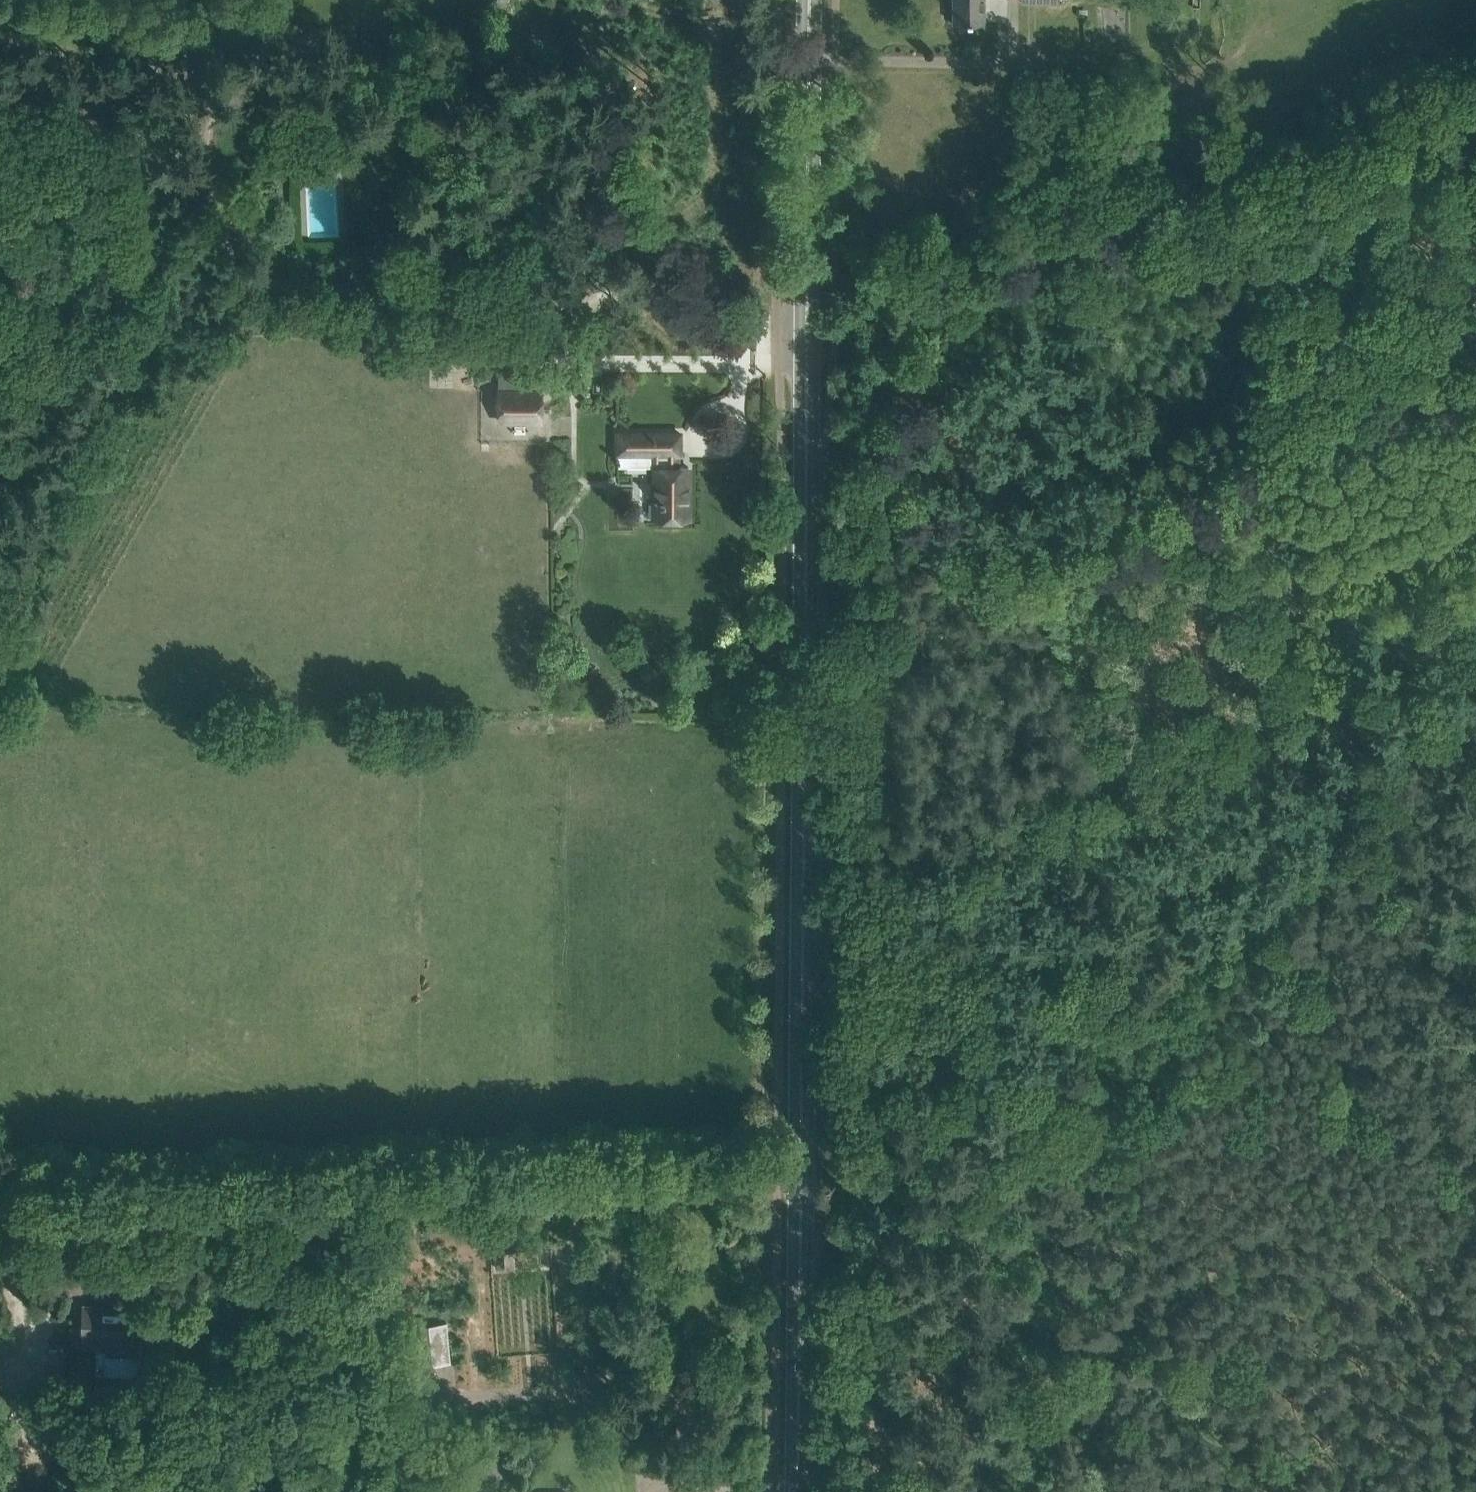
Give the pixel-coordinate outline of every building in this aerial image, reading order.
[(973,22),(985,22),(985,0),(953,0),(953,22),(973,22)] [(498,390),(498,411),(542,411),(542,390),(498,390)] [(617,432),(617,452),(654,452),(653,518),(689,518),(689,466),(674,466),(674,453),(680,453),(680,432),(617,432)] [(84,1306),(83,1326),(82,1340),(108,1341),(107,1354),(142,1355),(141,1369),(173,1370),(174,1349),(182,1349),(182,1339),(121,1336),(122,1308),(84,1306)] [(448,1362),(445,1321),(414,1323),(417,1364),(448,1362)]
